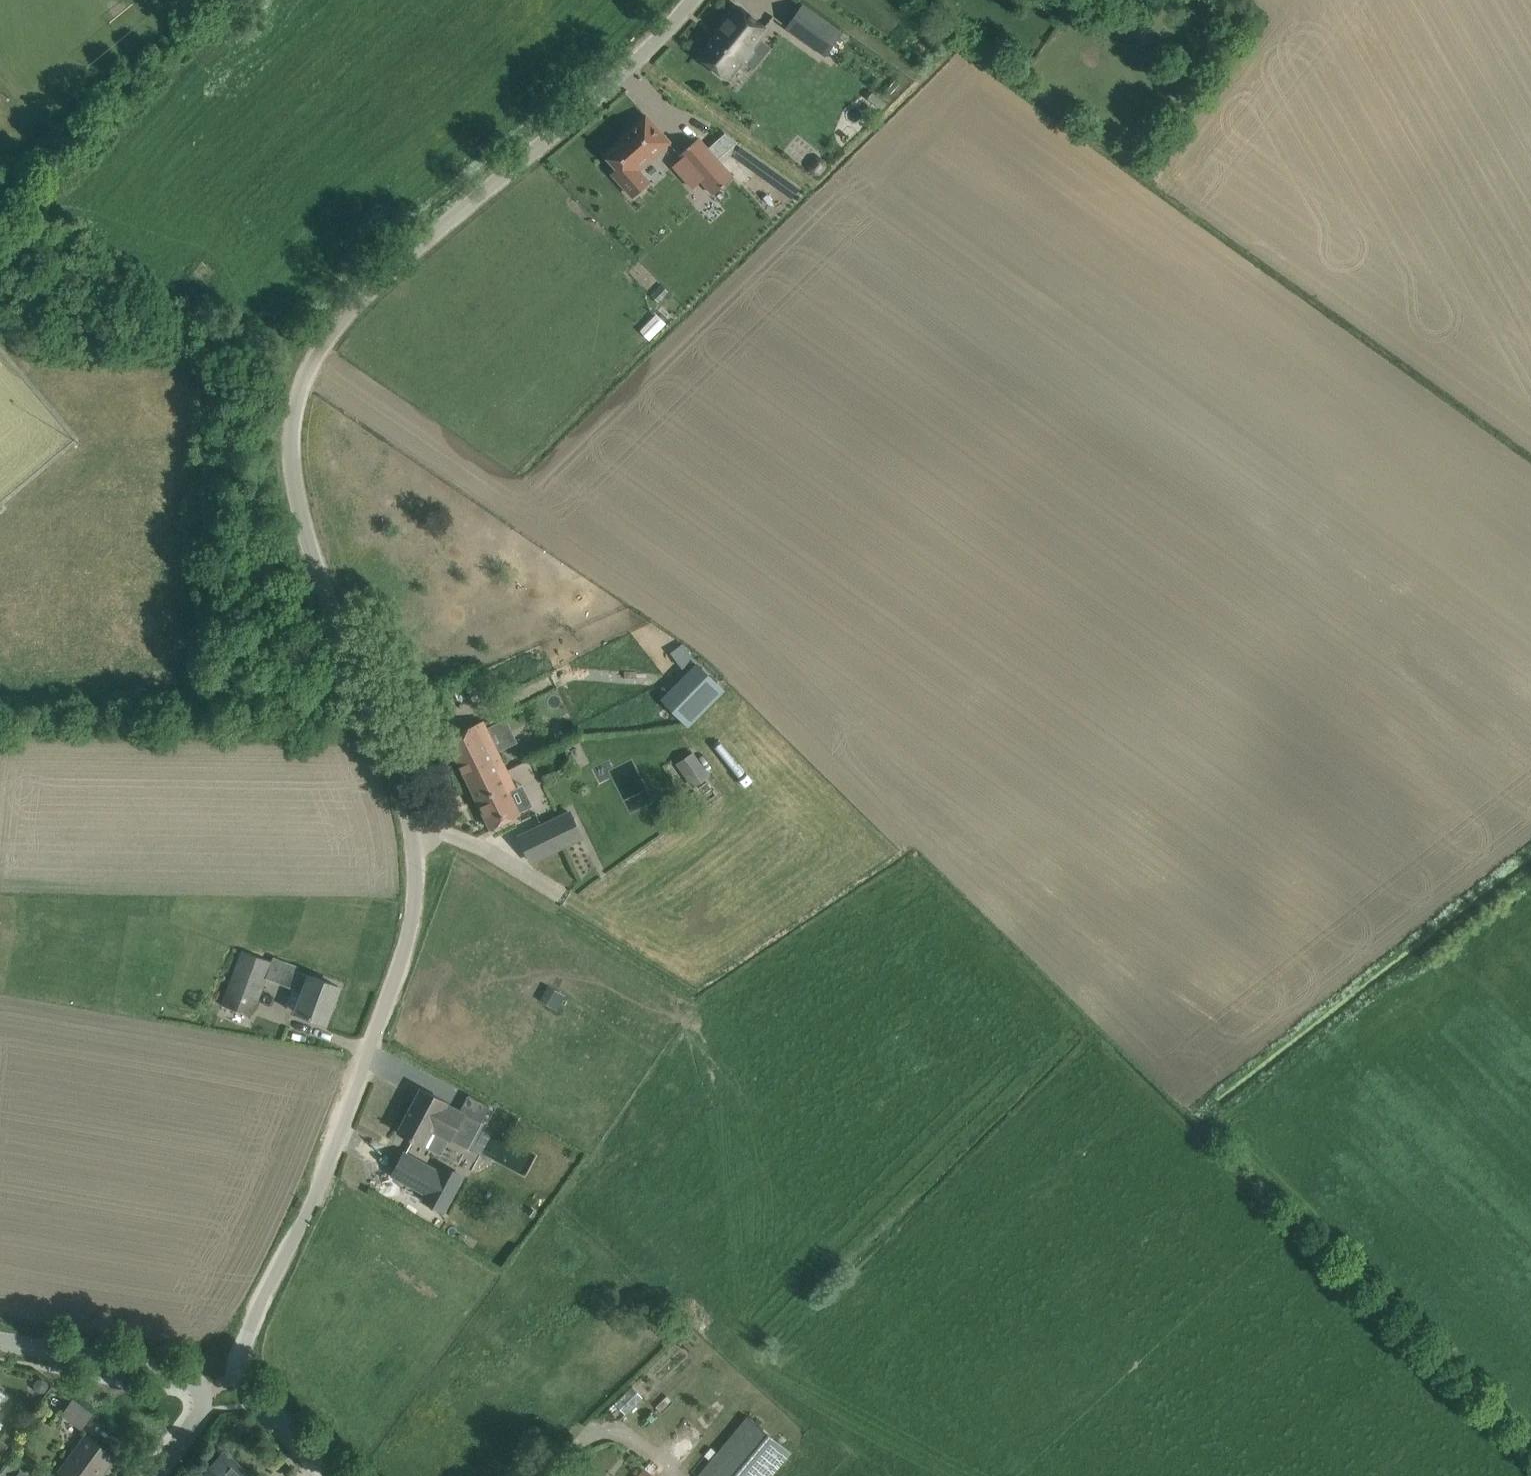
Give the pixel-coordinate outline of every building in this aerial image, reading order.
[(755,46),(752,43),(764,28),(737,6),(716,31),(720,34),(701,57),(728,79),(755,46)] [(825,55),(841,33),(819,17),(803,39),(825,55)] [(653,157),(670,142),(646,115),(627,131),(629,133),(605,155),(618,169),(612,174),(632,196),(649,182),(636,168),(651,155),(653,157)] [(733,177),(698,138),(679,155),(713,194),(733,177)] [(661,697),(689,727),(724,692),(698,662),(661,697)] [(482,721),(464,730),(446,739),(470,788),(506,771),(482,721)] [(698,751),(678,762),(693,788),(713,777),(698,751)] [(506,771),(470,788),(490,829),(508,820),(519,814),(518,812),(532,806),(522,784),(515,787),(506,771)] [(569,812),(519,837),(531,862),(582,837),(569,812)] [(228,988),(221,1005),(252,1017),(266,979),(292,988),(295,989),(304,993),(301,1000),(296,1012),(307,1016),(325,1023),(339,986),(320,979),(310,976),(298,972),(300,967),(274,957),(272,962),(242,950),(228,988)] [(422,1089),(414,1104),(399,1132),(423,1145),(432,1129),(467,1148),(481,1123),(445,1104),(446,1102),(422,1089)] [(404,1153),(392,1175),(428,1194),(424,1201),(443,1211),(453,1193),(434,1183),(440,1172),(404,1153)] [(9,1397),(0,1390),(0,1409),(9,1397)] [(63,1414),(82,1428),(91,1415),(72,1401),(63,1414)] [(791,1472),(781,1464),(791,1452),(748,1417),(699,1475),(788,1475),(791,1472)] [(7,1447),(18,1432),(10,1426),(0,1439),(0,1442),(7,1447)] [(61,1475),(96,1475),(98,1473),(101,1475),(114,1456),(86,1436),(58,1474),(61,1475)] [(241,1467),(224,1451),(201,1475),(251,1475),(241,1467)] [(21,1469),(20,1470),(9,1462),(8,1464),(6,1463),(2,1468),(4,1469),(0,1474),(0,1475),(31,1475),(21,1469)]
